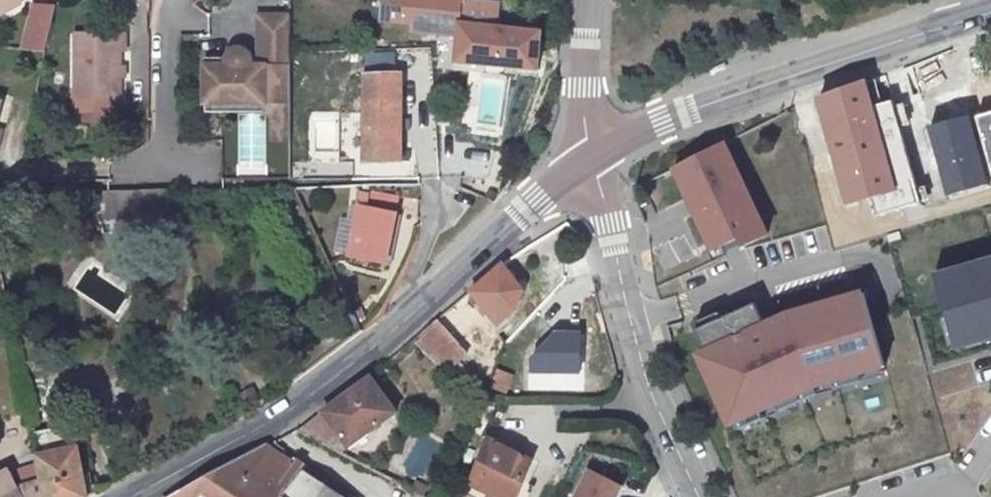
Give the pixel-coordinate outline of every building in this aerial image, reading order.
[(18,3),(17,0),(0,0),(0,12),(18,3)] [(22,48),(47,52),(54,4),(29,0),(22,48)] [(543,31),(500,26),(503,3),(480,0),(362,0),(361,4),(380,6),(379,18),(458,29),(456,60),(538,68),(543,31)] [(230,65),(204,65),(204,102),(265,102),(265,93),(290,94),(292,52),(292,16),(261,16),(261,61),(251,60),(250,64),(248,68),(231,68),(230,65)] [(634,21),(620,21),(620,36),(634,35),(634,21)] [(124,50),(124,33),(74,33),(73,99),(118,101),(118,77),(119,50),(124,50)] [(227,58),(204,58),(204,65),(230,65),(231,68),(248,68),(250,64),(251,60),(251,55),(249,52),(245,49),(240,48),(238,48),(233,50),(231,51),(227,58)] [(361,55),(362,76),(348,76),(347,118),(361,118),(361,165),(400,165),(400,75),(393,76),(393,54),(361,55)] [(918,89),(911,66),(857,84),(863,108),(918,89)] [(842,205),(886,192),(863,108),(857,84),(793,106),(801,133),(821,127),(823,137),(842,205)] [(265,102),(204,102),(204,109),(265,110),(271,117),(271,139),(288,139),(290,94),(265,93),(265,102)] [(728,139),(674,167),(712,249),(737,239),(744,249),(774,238),(728,139)] [(357,201),(347,255),(383,262),(396,190),(367,185),(364,202),(357,201)] [(333,249),(342,252),(352,221),(343,218),(333,249)] [(934,271),(955,347),(990,337),(990,256),(934,271)] [(504,260),(470,290),(497,324),(523,298),(532,276),(504,260)] [(870,310),(864,290),(790,309),(765,318),(756,303),(700,331),(706,346),(697,350),(733,429),(813,391),(886,369),(870,310)] [(454,370),(471,350),(439,317),(419,334),(454,370)] [(415,338),(449,375),(454,370),(419,334),(415,338)] [(487,385),(504,392),(511,374),(495,367),(487,385)] [(372,374),(360,382),(331,404),(311,418),(303,425),(333,442),(341,437),(348,446),(397,409),(372,374)] [(44,477),(48,496),(84,496),(90,494),(81,443),(72,444),(67,421),(32,429),(44,477)] [(491,437),(474,480),(509,496),(521,496),(537,460),(491,437)] [(266,445),(180,496),(344,496),(266,445)] [(0,472),(0,496),(48,496),(44,477),(19,485),(10,467),(0,472)] [(588,470),(575,496),(618,496),(623,487),(588,470)] [(412,488),(423,494),(426,487),(415,482),(412,488)]
